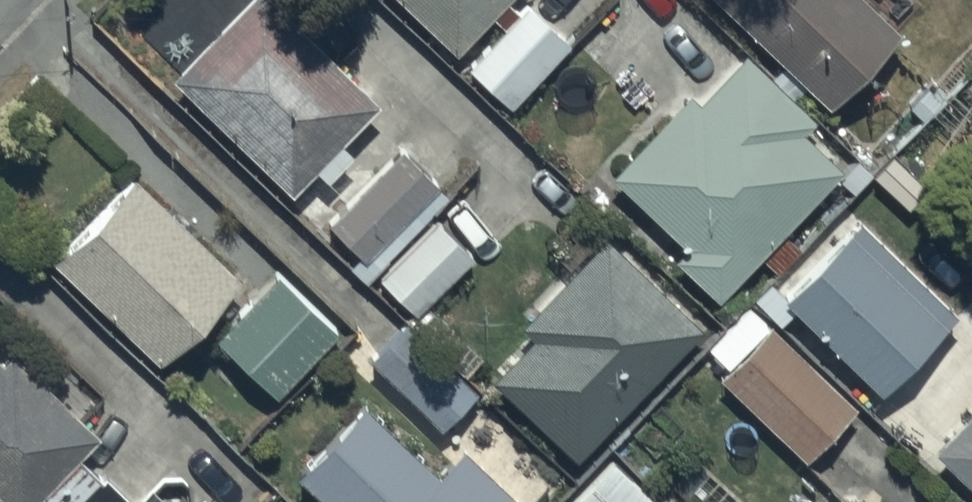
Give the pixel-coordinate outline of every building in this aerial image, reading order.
[(261,0),(255,0),(172,86),(290,199),(376,110),(261,0)] [(457,59),(513,0),(395,0),(457,59)] [(827,115),(901,40),(859,0),(709,0),(827,115)] [(568,49),(528,12),(468,75),(508,112),(568,49)] [(697,108),(688,100),(610,181),(683,250),(673,261),(717,304),(841,176),(801,138),(813,126),(744,59),(697,108)] [(438,190),(398,152),(323,231),(364,270),(438,190)] [(137,183),(52,269),(158,373),(243,286),(137,183)] [(470,263),(434,228),(379,283),(415,319),(470,263)] [(956,319),(859,228),(785,307),(882,398),(956,319)] [(700,334),(605,243),(518,333),(531,345),(492,387),(574,465),(700,334)] [(339,338),(274,279),(213,346),(279,405),(339,338)] [(410,321),(366,364),(439,438),(483,395),(410,321)] [(857,411),(769,330),(717,383),(803,467),(857,411)] [(0,371),(0,501),(37,501),(97,441),(14,358),(1,371),(0,371)] [(368,409),(295,484),(313,501),(512,501),(464,455),(440,479),(368,409)] [(930,457),(971,498),(971,416),(930,457)] [(612,464),(576,501),(652,501),(612,464)] [(86,501),(125,501),(105,483),(86,501)]
